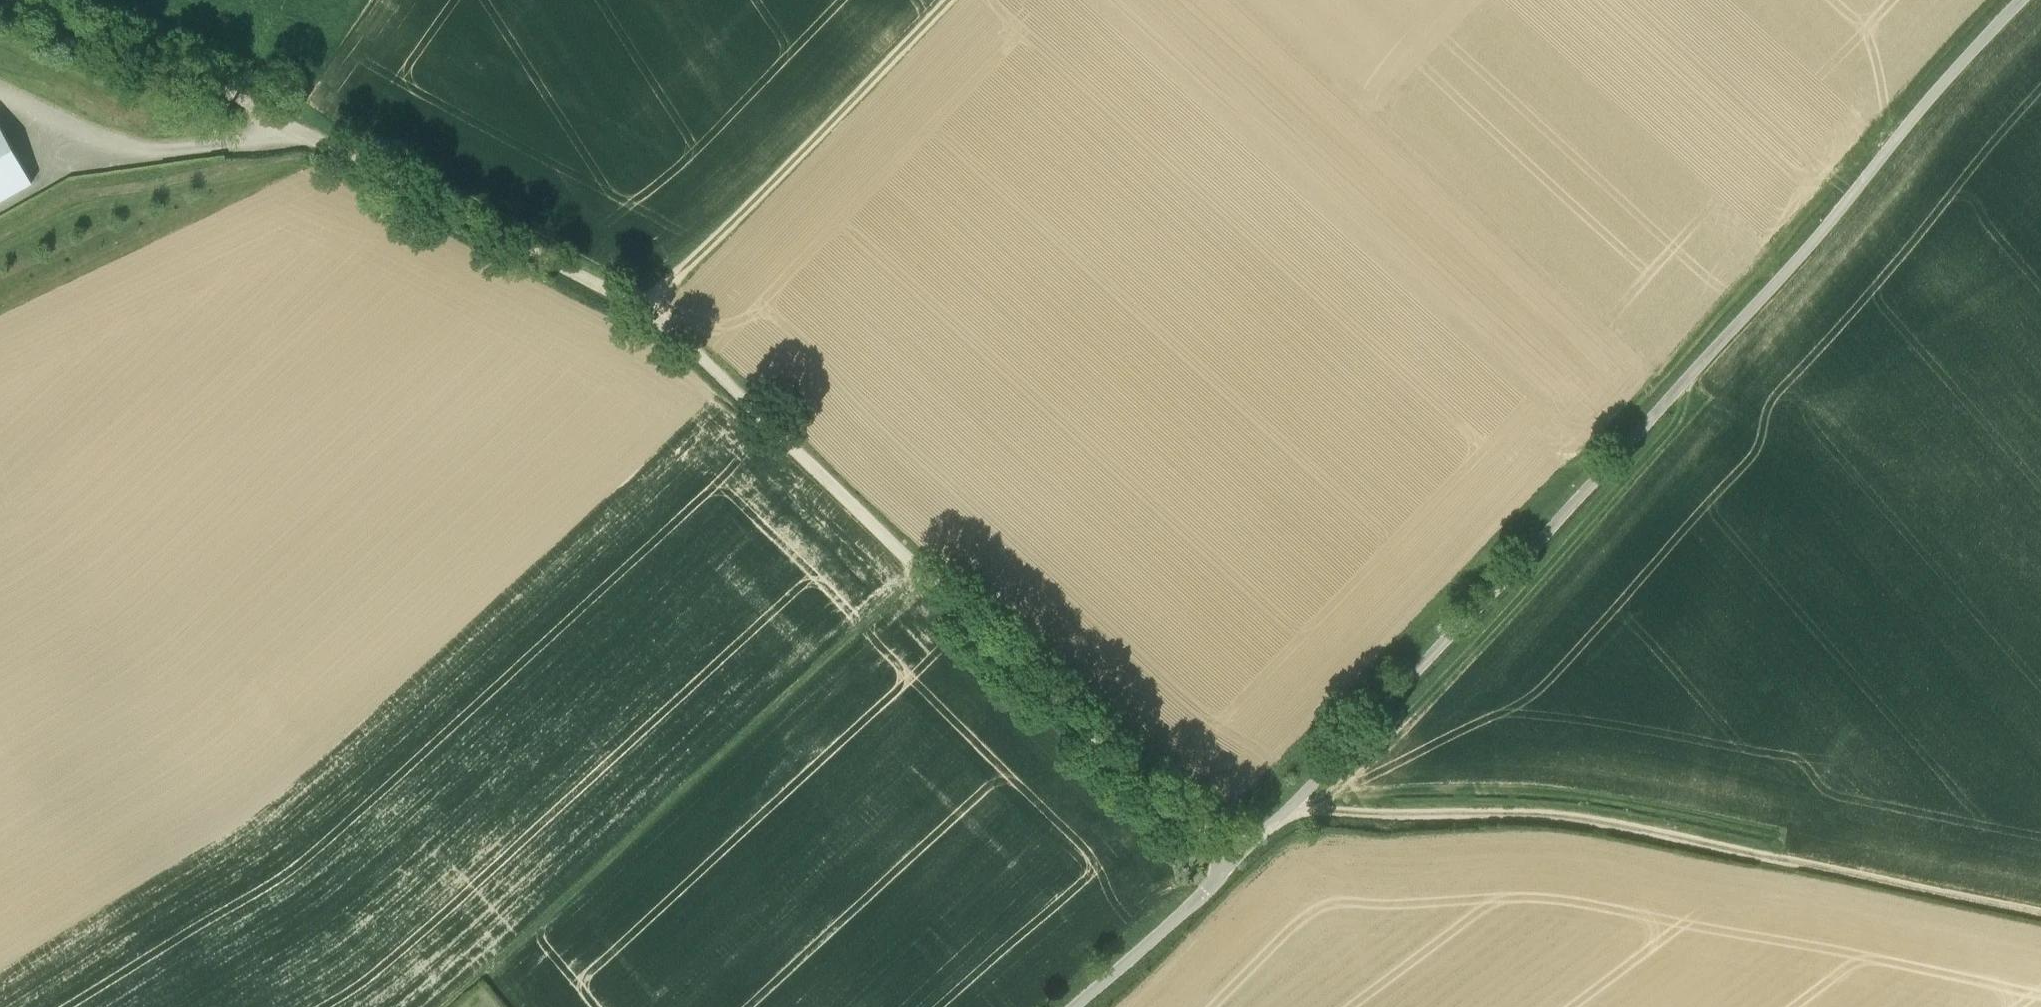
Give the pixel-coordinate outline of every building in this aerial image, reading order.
[(33,182),(0,123),(0,200),(33,182)]
